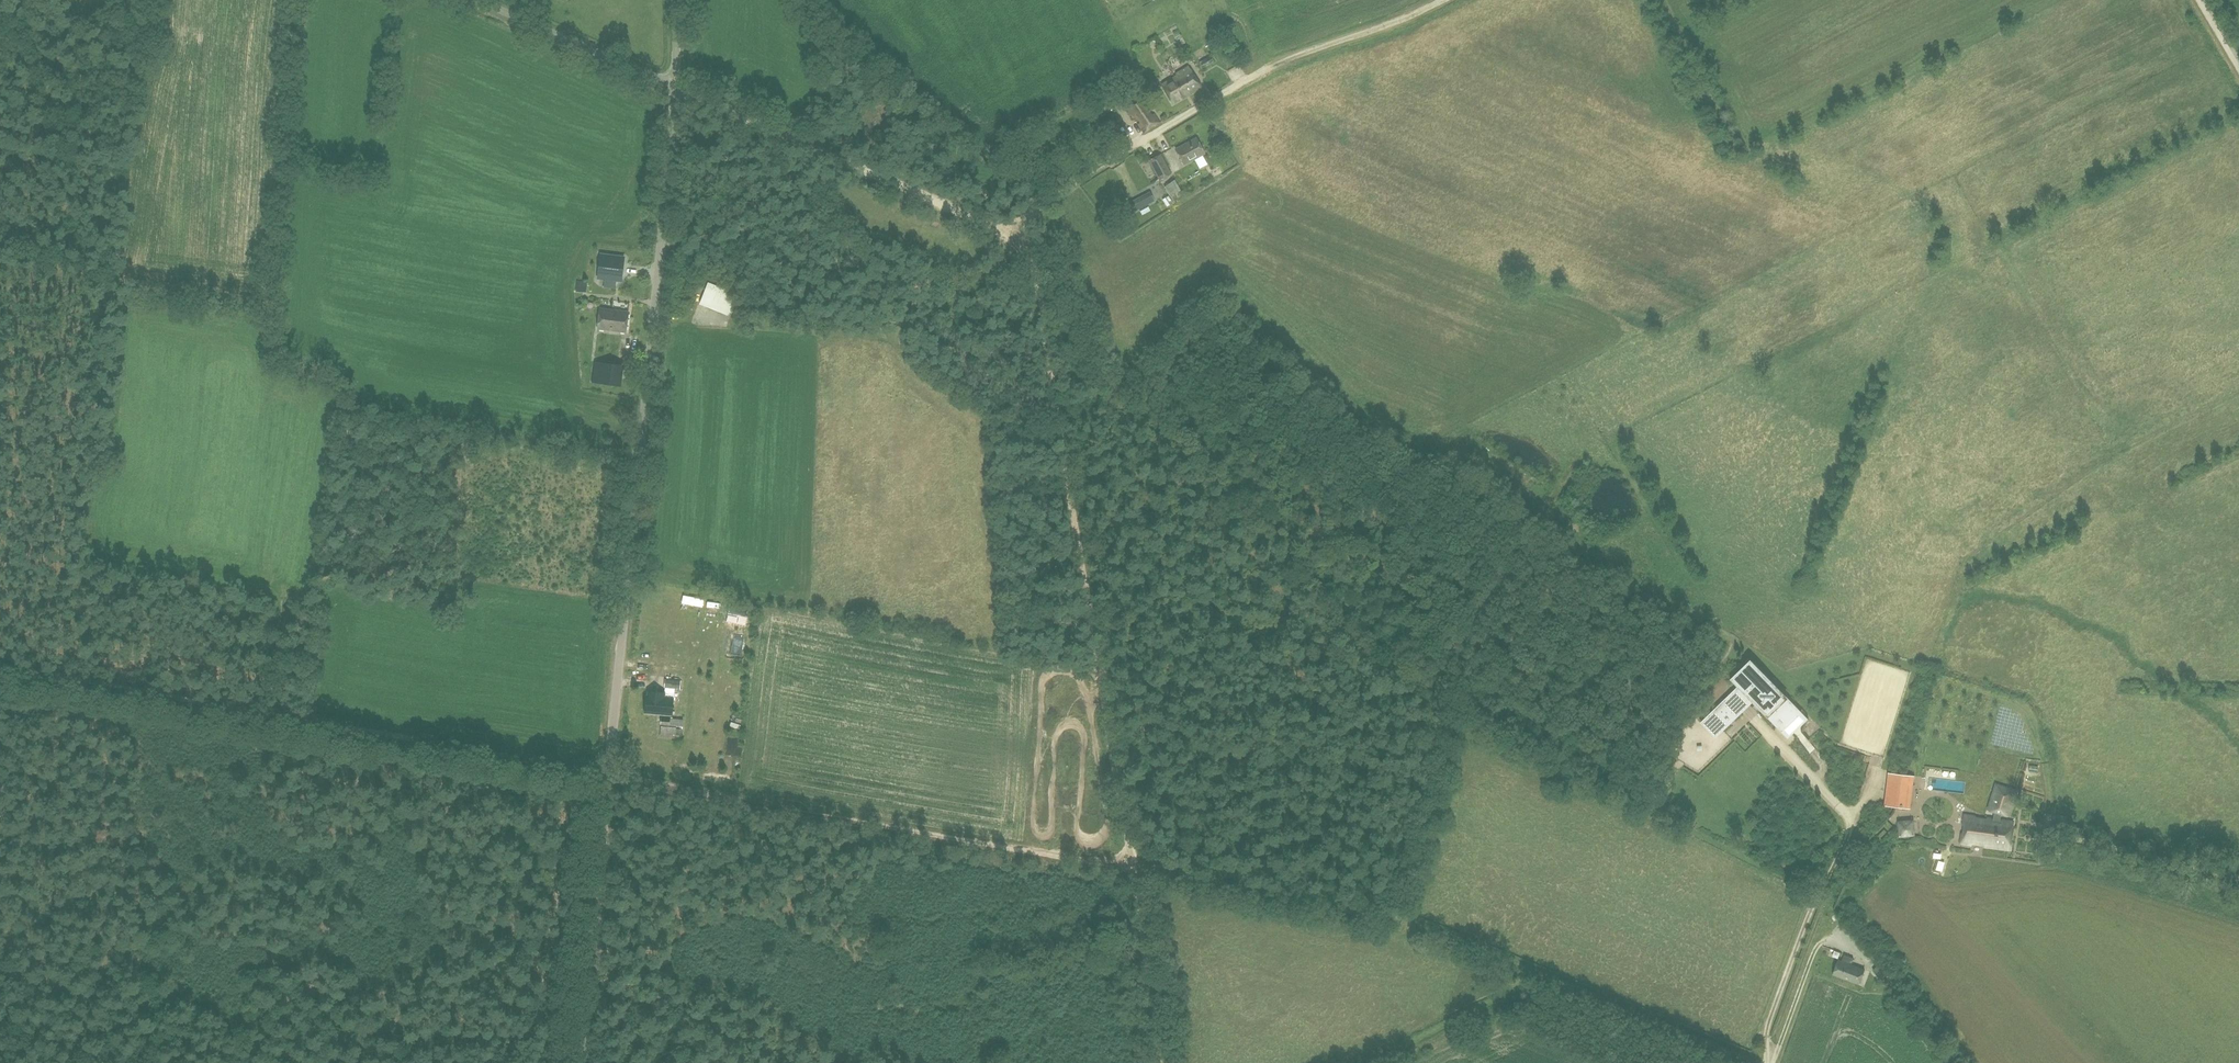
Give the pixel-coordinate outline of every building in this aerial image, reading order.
[(1203,68),(1214,61),(1211,55),(1199,62),(1203,68)] [(1176,72),(1177,74),(1160,84),(1172,104),(1201,86),(1188,65),(1176,72)] [(1237,81),(1244,76),(1239,69),(1232,74),(1237,81)] [(1150,115),(1146,110),(1150,107),(1141,95),(1126,106),(1135,118),(1137,117),(1140,122),(1138,123),(1144,132),(1160,121),(1154,113),(1150,115)] [(1106,132),(1117,125),(1112,116),(1100,123),(1106,132)] [(1183,163),(1203,152),(1195,138),(1175,149),(1183,163)] [(1159,179),(1170,173),(1161,154),(1149,160),(1159,179)] [(1169,195),(1180,189),(1174,179),(1164,187),(1169,195)] [(1149,193),(1143,196),(1147,204),(1154,201),(1149,193)] [(1043,235),(1047,232),(1042,225),(1038,227),(1043,235)] [(1095,227),(1084,230),(1085,236),(1096,234),(1095,227)] [(621,280),(624,257),(600,254),(597,276),(621,280)] [(938,291),(942,279),(931,274),(926,287),(938,291)] [(731,313),(738,296),(707,284),(700,301),(731,313)] [(625,332),(628,311),(599,307),(597,328),(625,332)] [(719,311),(718,318),(730,321),(732,315),(719,311)] [(615,384),(618,363),(595,360),(592,381),(615,384)] [(1783,730),(1799,714),(1749,662),(1732,678),(1739,685),(1708,715),(1724,731),(1755,701),(1783,730)] [(664,696),(674,697),(674,688),(680,688),(681,679),(665,678),(664,687),(665,687),(665,692),(648,690),(647,695),(646,695),(645,703),(661,704),(662,699),(664,699),(664,696)] [(672,716),(674,697),(664,696),(664,699),(662,699),(661,704),(645,703),(644,713),(672,716)] [(683,727),(683,719),(661,716),(660,725),(683,727)] [(681,739),(682,728),(676,728),(676,727),(661,725),(660,737),(681,739)] [(1804,730),(1798,734),(1812,754),(1818,750),(1804,730)] [(1884,806),(1907,809),(1911,776),(1888,773),(1884,806)] [(1961,844),(2010,850),(2013,823),(2013,822),(2000,820),(2001,814),(2008,816),(2016,791),(1995,785),(1988,810),(1995,812),(1994,819),(1964,816),(1960,844),(1961,844)] [(1914,821),(1900,822),(1901,836),(1915,835),(1914,821)] [(2040,864),(2042,858),(2031,854),(2029,860),(2040,864)] [(1850,965),(1852,958),(1844,955),(1842,961),(1838,960),(1832,974),(1859,984),(1864,970),(1850,965)]
